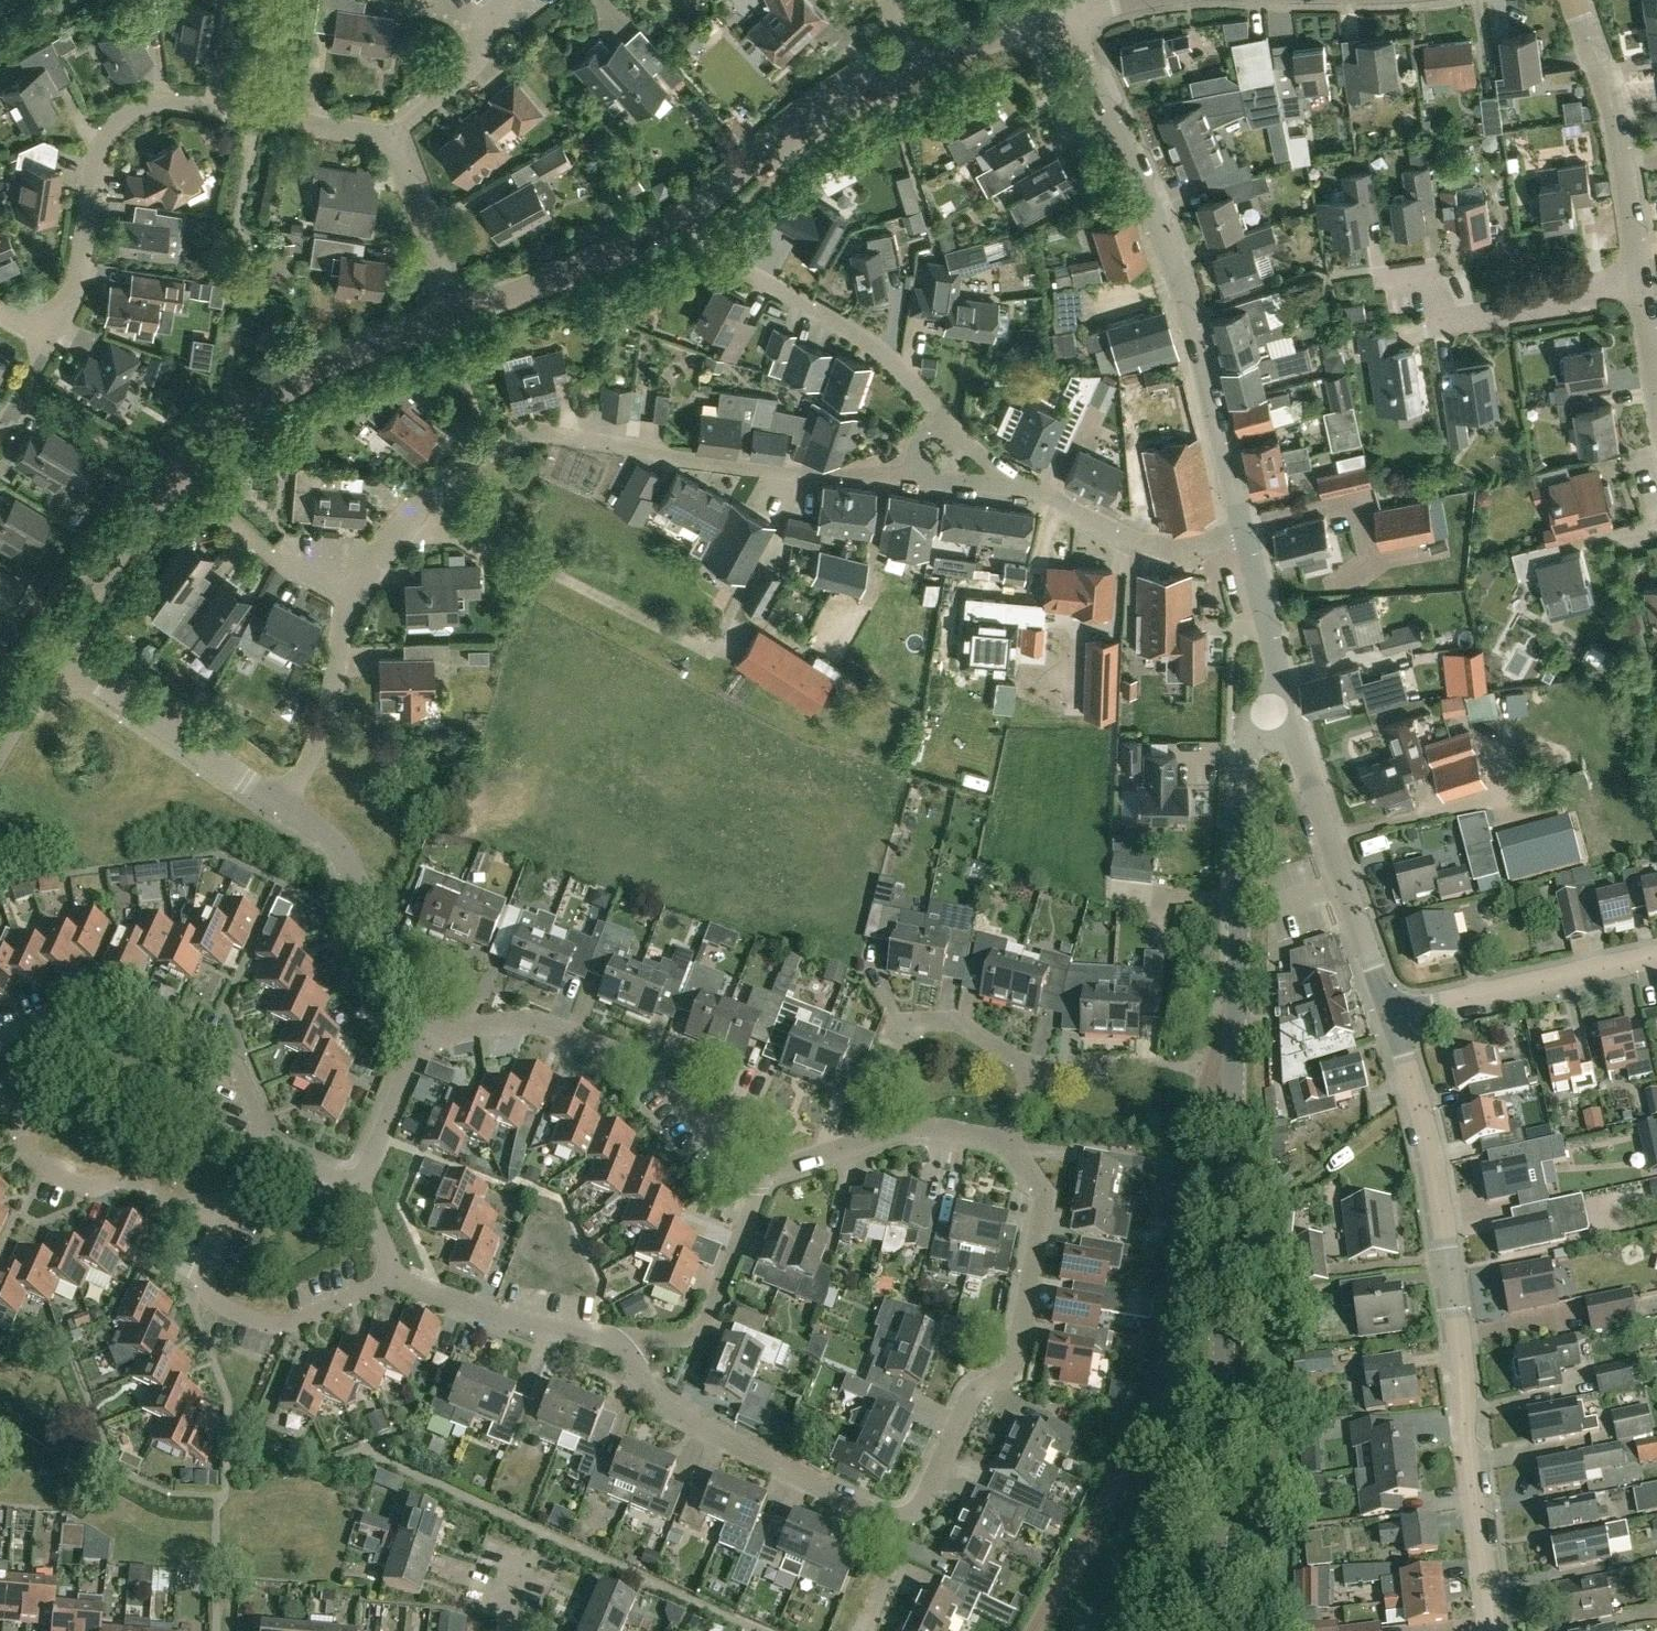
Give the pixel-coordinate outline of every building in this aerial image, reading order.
[(158,27),(154,0),(135,0),(136,1),(120,10),(127,21),(101,36),(112,55),(105,59),(116,78),(152,57),(137,33),(147,27),(158,27)] [(186,2),(180,1),(175,32),(179,33),(177,46),(213,52),(215,38),(229,41),(236,0),(205,0),(204,5),(186,2)] [(313,28),(335,31),(332,47),(353,51),(353,48),(385,53),(390,16),(363,12),(365,0),(317,0),(313,28)] [(772,8),(750,29),(780,61),(825,18),(809,0),(768,0),(772,8)] [(1651,21),(1656,21),(1656,0),(1647,0),(1651,21)] [(1268,32),(1251,36),(1251,16),(1226,19),(1227,21),(1229,42),(1234,41),(1234,42),(1243,85),(1277,78),(1275,64),(1268,32)] [(617,117),(629,105),(634,111),(662,86),(651,73),(656,69),(671,86),(682,75),(667,58),(667,59),(640,28),(605,59),(595,48),(573,67),(601,99),(601,106),(610,116),(617,117)] [(1542,69),(1540,49),(1544,46),(1542,37),(1538,35),(1537,31),(1503,35),(1508,73),(1509,73),(1512,91),(1525,89),(1523,72),(1542,69)] [(1127,75),(1131,75),(1132,78),(1171,68),(1167,52),(1192,46),(1189,32),(1164,39),(1163,36),(1124,46),(1128,62),(1125,65),(1127,75)] [(1209,35),(1210,48),(1228,46),(1226,33),(1209,35)] [(1377,93),(1375,82),(1399,78),(1393,37),(1361,42),(1363,58),(1344,61),(1349,97),(1377,93)] [(29,75),(1,91),(23,130),(57,109),(48,93),(60,86),(50,66),(62,59),(52,39),(52,38),(19,58),(29,75)] [(1477,83),(1472,40),(1427,45),(1431,78),(1452,76),(1453,86),(1477,83)] [(1297,61),(1275,64),(1277,78),(1282,100),(1285,115),(1285,117),(1305,114),(1303,92),(1330,90),(1324,45),(1295,49),(1297,61)] [(1175,158),(1181,172),(1189,169),(1192,173),(1203,168),(1211,186),(1214,185),(1253,174),(1247,161),(1239,164),(1234,152),(1231,153),(1227,144),(1221,147),(1212,126),(1248,110),(1253,124),(1285,118),(1285,117),(1285,115),(1282,101),(1282,100),(1277,78),(1243,85),(1162,101),(1168,116),(1162,119),(1164,123),(1162,127),(1165,135),(1169,137),(1178,157),(1175,158)] [(517,131),(540,112),(513,79),(489,98),(494,103),(478,116),(473,110),(459,121),(459,123),(459,124),(459,126),(462,129),(439,148),(445,156),(444,161),(453,172),(458,173),(467,183),(493,161),(495,163),(507,152),(494,135),(510,122),(517,131)] [(961,131),(945,140),(957,160),(973,151),(980,148),(974,136),(992,126),(1004,118),(990,93),(952,115),(961,131)] [(1485,133),(1503,130),(1499,95),(1481,97),(1485,133)] [(994,161),(974,172),(986,193),(1014,179),(1008,167),(1025,157),(1039,149),(1024,124),(998,138),(986,146),(994,161)] [(1311,161),(1308,132),(1287,135),(1293,164),(1311,161)] [(167,203),(184,194),(188,203),(208,193),(201,179),(189,154),(184,156),(177,141),(149,155),(156,171),(144,177),(128,175),(125,196),(146,200),(161,192),(167,203)] [(19,149),(16,164),(26,165),(17,212),(54,218),(57,197),(55,196),(56,186),(59,170),(53,169),(56,155),(34,151),(36,142),(19,149)] [(544,177),(571,162),(561,143),(533,158),(544,177)] [(1042,197),(1071,180),(1057,154),(1031,169),(1018,176),(1027,191),(1007,203),(1020,225),(1049,208),(1042,197)] [(846,156),(816,172),(825,189),(855,173),(846,156)] [(1592,193),(1587,161),(1559,165),(1562,181),(1542,184),(1548,226),(1579,221),(1575,195),(1592,193)] [(352,185),(354,171),(315,165),(312,182),(322,183),(315,226),(367,233),(374,188),(352,185)] [(1430,166),(1402,170),(1405,192),(1392,194),(1397,229),(1426,225),(1423,205),(1434,204),(1430,166)] [(644,186),(635,170),(614,181),(623,198),(644,186)] [(1319,225),(1335,223),(1337,238),(1369,233),(1364,201),(1377,199),(1373,171),(1346,175),(1349,195),(1331,197),(1331,198),(1316,201),(1319,225)] [(1261,173),(1253,175),(1253,174),(1211,186),(1211,188),(1213,198),(1200,202),(1211,236),(1245,224),(1236,198),(1258,190),(1270,186),(1265,172),(1261,173)] [(544,221),(542,218),(549,214),(530,179),(480,207),(499,241),(525,227),(527,231),(531,232),(543,225),(544,221)] [(1465,237),(1492,233),(1487,194),(1459,198),(1457,182),(1442,185),(1447,222),(1462,220),(1465,237)] [(907,209),(919,205),(915,191),(915,189),(903,193),(907,209)] [(822,260),(845,216),(818,202),(813,209),(789,196),(776,220),(801,233),(794,246),(822,260)] [(178,232),(181,214),(155,210),(153,223),(121,218),(116,249),(162,256),(166,230),(178,232)] [(1146,259),(1132,214),(1093,226),(1106,271),(1146,259)] [(1248,278),(1264,273),(1256,248),(1279,240),(1273,222),(1239,233),(1243,246),(1218,254),(1222,268),(1219,271),(1222,282),(1227,283),(1228,285),(1231,284),(1234,293),(1251,287),(1248,278)] [(14,251),(5,230),(0,232),(0,257),(14,251)] [(883,266),(899,263),(892,231),(866,237),(869,251),(851,254),(860,296),(888,291),(883,266)] [(378,294),(383,260),(361,256),(363,241),(314,233),(309,264),(330,268),(330,271),(339,272),(337,287),(378,294)] [(914,289),(911,311),(929,314),(945,316),(943,328),(992,335),(993,332),(996,309),(997,304),(957,298),(960,280),(961,272),(988,265),(981,241),(981,240),(956,247),(945,250),(950,265),(948,265),(928,262),(924,290),(914,289)] [(1075,285),(1094,282),(1102,280),(1096,256),(1069,262),(1070,263),(1053,267),(1057,286),(1074,282),(1075,285)] [(111,285),(106,320),(135,325),(134,335),(152,338),(154,328),(158,302),(175,305),(178,305),(182,281),(155,277),(134,274),(132,288),(111,285)] [(736,357),(754,322),(740,314),(747,299),(718,284),(697,323),(727,339),(721,350),(736,357)] [(1083,312),(1080,286),(1053,288),(1054,301),(1044,303),(1045,317),(1052,316),(1052,319),(1054,330),(1077,325),(1075,313),(1083,312)] [(1248,308),(1213,318),(1219,342),(1288,323),(1287,319),(1272,323),(1264,292),(1245,297),(1248,308)] [(1366,314),(1364,299),(1340,303),(1342,318),(1366,314)] [(1161,306),(1082,331),(1086,345),(1094,346),(1112,341),(1120,368),(1139,362),(1140,364),(1175,354),(1176,354),(1168,325),(1162,306),(1161,306)] [(1288,323),(1219,342),(1226,365),(1272,352),(1268,339),(1291,333),(1288,323)] [(770,353),(778,356),(778,354),(780,355),(775,372),(781,374),(819,388),(824,374),(829,376),(823,393),(856,404),(870,364),(837,352),(832,366),(828,365),(832,353),(794,340),(796,333),(773,325),(764,350),(770,352),(770,353)] [(1562,351),(1566,351),(1571,380),(1557,383),(1559,400),(1590,395),(1587,380),(1609,377),(1603,343),(1582,347),(1580,329),(1556,333),(1558,349),(1562,351)] [(1075,352),(1072,330),(1052,332),(1054,355),(1075,352)] [(1371,353),(1380,407),(1423,401),(1414,346),(1398,348),(1396,330),(1360,335),(1363,355),(1371,353)] [(213,339),(195,336),(191,363),(209,366),(213,339)] [(125,377),(136,358),(110,343),(99,362),(89,356),(73,384),(111,406),(127,378),(125,377)] [(1266,391),(1263,378),(1313,365),(1308,345),(1224,367),(1233,400),(1266,391)] [(553,379),(567,375),(561,350),(533,357),(535,364),(506,371),(515,407),(558,397),(553,379)] [(173,361),(151,352),(142,376),(161,383),(165,373),(169,374),(173,361)] [(935,372),(937,356),(925,355),(923,371),(935,372)] [(1499,409),(1492,360),(1458,365),(1464,400),(1446,403),(1452,440),(1471,437),(1467,413),(1499,409)] [(1347,371),(1327,376),(1333,406),(1353,402),(1347,371)] [(1071,372),(1063,389),(1087,400),(1100,372),(1071,372)] [(414,459),(438,430),(408,405),(419,392),(397,374),(366,412),(381,424),(377,429),(414,459)] [(1152,376),(1153,391),(1180,388),(1179,374),(1152,376)] [(1106,407),(1116,383),(1100,376),(1089,399),(1106,407)] [(628,415),(638,416),(641,389),(607,385),(604,412),(628,415)] [(775,412),(779,397),(759,394),(724,390),(720,416),(701,413),(696,448),(736,453),(738,438),(747,440),(750,422),(772,425),(775,412)] [(1288,390),(1233,403),(1240,432),(1275,423),(1270,405),(1291,400),(1288,390)] [(667,420),(670,394),(656,392),(653,419),(667,420)] [(1593,395),(1590,395),(1559,400),(1558,400),(1560,416),(1578,413),(1584,447),(1618,441),(1612,403),(1594,406),(1593,395)] [(1045,461),(1065,417),(1026,399),(1006,443),(1045,461)] [(798,417),(775,412),(772,425),(771,426),(793,431),(791,437),(806,443),(801,455),(837,460),(844,442),(850,444),(856,429),(850,427),(853,417),(814,402),(807,421),(798,417)] [(1332,445),(1361,438),(1353,402),(1333,406),(1323,409),(1332,445)] [(781,460),(785,431),(755,426),(750,455),(781,460)] [(48,428),(42,440),(33,434),(16,463),(56,487),(63,475),(82,485),(98,458),(48,428)] [(1197,437),(1144,449),(1160,527),(1214,516),(1197,437)] [(1278,437),(1246,444),(1251,467),(1310,455),(1308,444),(1281,449),(1278,437)] [(1079,448),(1065,480),(1107,500),(1122,468),(1079,448)] [(1374,485),(1365,451),(1337,458),(1339,470),(1318,475),(1323,497),(1374,485)] [(1310,455),(1250,468),(1249,467),(1255,491),(1288,483),(1285,471),(1313,465),(1310,455)] [(613,507),(620,511),(641,522),(653,498),(649,496),(660,475),(637,462),(613,507)] [(296,468),(293,503),(298,504),(297,517),(314,518),(363,522),(363,520),(366,520),(367,505),(364,505),(365,489),(361,489),(339,487),(340,473),(309,471),(302,463),(296,468)] [(1567,465),(1535,473),(1537,483),(1536,484),(1535,484),(1539,499),(1552,496),(1559,523),(1544,527),(1548,543),(1551,542),(1559,540),(1614,526),(1611,512),(1609,503),(1615,502),(1609,481),(1604,482),(1603,482),(1577,489),(1573,474),(1572,475),(1569,475),(1567,465)] [(700,552),(710,533),(729,500),(678,472),(659,505),(670,511),(664,521),(677,528),(683,518),(700,527),(689,547),(700,552)] [(869,534),(875,490),(823,483),(818,523),(788,516),(783,536),(817,546),(821,528),(869,534)] [(927,556),(937,500),(889,492),(879,548),(927,556)] [(8,512),(0,507),(0,543),(10,549),(18,536),(35,546),(50,520),(25,505),(25,504),(16,498),(8,512)] [(741,577),(773,522),(732,498),(700,553),(741,577)] [(938,534),(976,540),(982,505),(944,499),(938,534)] [(1438,537),(1431,500),(1376,511),(1383,547),(1438,537)] [(1028,545),(1033,513),(982,505),(976,540),(977,540),(978,538),(995,541),(993,551),(1023,556),(1025,545),(1028,545)] [(1288,528),(1275,531),(1282,562),(1304,556),(1306,566),(1327,561),(1325,551),(1334,549),(1326,516),(1287,525),(1288,528)] [(160,623),(172,631),(201,591),(190,583),(210,555),(187,539),(159,578),(172,587),(151,617),(160,623)] [(1548,543),(1514,551),(1520,575),(1541,570),(1552,613),(1594,602),(1581,549),(1554,555),(1551,542),(1548,543)] [(867,559),(818,547),(810,578),(859,591),(867,559)] [(974,559),(961,557),(959,572),(972,574),(974,559)] [(1023,582),(1026,564),(1005,561),(1002,578),(1023,582)] [(453,626),(452,615),(456,615),(455,591),(464,590),(464,594),(480,593),(479,564),(422,567),(423,582),(407,583),(409,617),(431,616),(432,627),(435,630),(449,629),(453,626)] [(759,613),(780,577),(762,566),(741,603),(759,613)] [(1076,569),(1045,567),(1045,566),(1042,604),(1072,606),(1071,609),(1109,611),(1111,568),(1076,566),(1076,569)] [(12,594),(20,581),(0,569),(0,602),(7,607),(14,595),(12,594)] [(1138,576),(1137,650),(1166,651),(1171,651),(1179,651),(1179,667),(1201,667),(1204,664),(1205,632),(1199,626),(1190,626),(1190,606),(1190,575),(1138,575),(1138,576)] [(219,659),(234,632),(227,627),(246,599),(222,583),(212,598),(201,591),(172,631),(212,661),(219,659)] [(1648,591),(1653,612),(1656,611),(1656,589),(1648,591)] [(1375,594),(1307,610),(1317,653),(1346,646),(1345,645),(1360,641),(1354,618),(1379,612),(1375,594)] [(1005,600),(967,596),(959,662),(1010,668),(1015,621),(1003,620),(1005,600)] [(275,600),(267,617),(252,609),(249,616),(237,641),(262,653),(267,642),(301,658),(319,621),(275,600)] [(1366,640),(1379,638),(1375,617),(1363,619),(1366,640)] [(1425,641),(1419,622),(1407,625),(1408,629),(1379,636),(1383,652),(1425,641)] [(833,676),(759,627),(736,662),(811,710),(833,676)] [(1116,639),(1087,638),(1085,713),(1113,714),(1116,639)] [(449,641),(406,642),(406,657),(379,658),(380,708),(399,707),(399,711),(426,711),(426,695),(434,695),(433,665),(450,665),(449,641)] [(1487,687),(1483,648),(1461,651),(1465,689),(1487,687)] [(487,649),(468,649),(468,660),(487,660),(487,649)] [(1622,656),(1610,649),(1600,666),(1612,673),(1622,656)] [(1359,665),(1302,681),(1311,714),(1327,709),(1329,714),(1352,707),(1348,695),(1366,690),(1371,708),(1410,697),(1401,666),(1383,671),(1385,678),(1365,684),(1359,665)] [(1135,678),(1124,677),(1124,692),(1135,693),(1135,678)] [(1463,692),(1441,696),(1443,713),(1466,709),(1463,692)] [(1384,764),(1365,770),(1375,799),(1386,795),(1392,812),(1417,804),(1411,787),(1407,776),(1429,768),(1410,716),(1387,725),(1398,754),(1383,759),(1384,764)] [(1487,781),(1469,729),(1427,743),(1446,796),(1487,781)] [(1139,765),(1139,739),(1122,739),(1122,765),(1139,765)] [(1174,776),(1175,751),(1146,751),(1146,782),(1129,782),(1129,814),(1187,814),(1187,783),(1173,783),(1172,776),(1174,776)] [(1582,866),(1569,822),(1500,841),(1511,885),(1582,866)] [(1488,834),(1467,840),(1470,852),(1491,846),(1488,834)] [(1470,852),(1466,853),(1474,884),(1499,878),(1491,846),(1470,852)] [(1152,885),(1154,858),(1114,855),(1112,883),(1152,885)] [(1407,904),(1406,901),(1441,891),(1444,899),(1473,892),(1467,870),(1438,878),(1433,861),(1397,870),(1401,885),(1394,887),(1398,903),(1405,902),(1406,905),(1407,904)] [(238,868),(224,862),(220,871),(222,875),(232,881),(238,868)] [(173,882),(183,880),(199,878),(202,863),(171,866),(173,882)] [(238,868),(232,881),(246,888),(252,875),(238,868)] [(135,870),(136,882),(150,880),(148,869),(135,870)] [(409,907),(423,912),(417,928),(445,938),(465,887),(447,880),(419,869),(408,896),(413,899),(409,907)] [(1597,897),(1591,869),(1574,872),(1586,922),(1603,919),(1606,932),(1637,926),(1634,909),(1629,891),(1597,897)] [(1653,878),(1644,880),(1642,869),(1626,873),(1629,891),(1634,909),(1648,906),(1651,920),(1656,919),(1656,882),(1654,883),(1653,878)] [(121,888),(136,886),(134,871),(119,873),(121,885),(121,888)] [(1586,922),(1574,872),(1572,873),(1577,892),(1556,897),(1559,907),(1563,907),(1569,940),(1588,936),(1585,923),(1586,922)] [(58,890),(57,879),(37,881),(37,882),(38,892),(58,890)] [(10,891),(15,903),(33,897),(29,885),(10,891)] [(506,902),(483,893),(465,887),(445,938),(471,949),(474,941),(488,947),(495,930),(506,902)] [(197,915),(187,936),(194,939),(188,952),(195,955),(217,965),(227,944),(220,940),(226,928),(219,924),(229,903),(224,900),(222,899),(217,901),(209,919),(197,914),(197,915)] [(229,903),(219,924),(226,928),(220,940),(227,944),(242,951),(258,915),(229,902),(229,903)] [(271,921),(255,956),(266,960),(265,961),(270,964),(277,967),(283,954),(290,957),(291,957),(300,935),(284,927),(293,909),(278,902),(269,920),(271,921)] [(924,934),(915,978),(941,984),(949,949),(970,954),(975,933),(977,925),(976,925),(979,907),(969,905),(965,922),(945,918),(943,925),(926,922),(924,934)] [(924,934),(910,931),(913,913),(885,907),(885,909),(873,906),(865,940),(895,946),(889,973),(915,978),(924,934)] [(173,929),(157,964),(190,979),(191,979),(186,976),(195,955),(188,952),(194,939),(187,936),(197,915),(192,912),(184,907),(180,916),(181,926),(175,926),(173,929)] [(498,932),(496,939),(497,939),(514,946),(507,964),(507,965),(504,971),(531,982),(548,940),(555,920),(539,913),(536,920),(508,908),(507,910),(498,932)] [(79,912),(69,934),(76,937),(70,950),(77,954),(92,961),(109,925),(79,912)] [(134,937),(134,938),(141,941),(135,954),(143,957),(142,958),(157,964),(173,929),(144,916),(134,937)] [(1454,916),(1411,926),(1419,963),(1463,953),(1454,916)] [(598,923),(593,935),(601,938),(606,926),(598,923)] [(47,924),(37,946),(44,950),(38,962),(46,966),(67,976),(77,954),(70,950),(76,937),(69,934),(47,924)] [(604,940),(595,963),(610,969),(605,982),(599,999),(625,1009),(639,971),(628,967),(631,959),(626,957),(630,948),(634,939),(632,934),(606,924),(606,926),(601,938),(604,940)] [(726,930),(710,924),(705,938),(721,944),(726,930)] [(119,930),(102,965),(133,979),(143,957),(135,954),(141,941),(134,938),(134,937),(119,930)] [(3,1000),(14,978),(7,974),(13,962),(6,958),(16,937),(11,934),(6,931),(0,945),(0,998),(3,1000)] [(548,940),(531,982),(558,993),(565,975),(568,967),(586,975),(599,944),(598,944),(591,941),(569,932),(563,946),(548,940)] [(982,999),(1009,1007),(1022,961),(1006,956),(1010,943),(980,934),(979,935),(973,965),(973,967),(986,970),(983,980),(987,980),(983,995),(982,999)] [(16,937),(6,958),(13,962),(7,974),(14,978),(40,990),(41,990),(36,987),(46,966),(38,962),(44,950),(37,946),(17,936),(16,937)] [(1290,977),(1279,978),(1281,1019),(1281,1020),(1283,1060),(1284,1086),(1288,1084),(1301,1080),(1308,1078),(1305,1065),(1357,1049),(1342,999),(1351,996),(1353,992),(1336,938),(1332,936),(1305,944),(1305,946),(1306,950),(1291,954),(1292,977),(1290,977)] [(639,971),(625,1009),(652,1019),(653,1015),(663,990),(677,995),(692,956),(677,950),(671,964),(662,961),(659,968),(643,962),(639,971)] [(1039,966),(1022,961),(1009,1007),(1037,1014),(1042,996),(1047,997),(1050,988),(1064,992),(1071,967),(1073,960),(1043,952),(1039,966)] [(270,964),(260,986),(282,996),(282,995),(289,998),(295,985),(302,989),(312,966),(291,957),(290,957),(283,954),(277,967),(270,964)] [(1145,954),(1144,979),(1131,978),(1130,994),(1113,993),(1110,1038),(1139,1040),(1141,1011),(1161,1012),(1164,955),(1145,954)] [(694,966),(676,1011),(693,1018),(686,1036),(714,1047),(727,1014),(730,1005),(715,999),(723,977),(699,968),(694,966)] [(1114,970),(1071,967),(1064,992),(1063,1008),(1084,1009),(1082,1036),(1110,1038),(1113,993),(1114,970)] [(347,990),(360,986),(355,973),(343,978),(347,990)] [(727,1014),(714,1047),(742,1058),(749,1041),(766,1047),(768,1042),(770,1038),(782,1005),(787,994),(792,982),(779,976),(778,976),(771,996),(754,990),(746,1011),(730,1005),(727,1014)] [(274,1014),(272,1018),(293,1027),(301,1030),(306,1017),(314,1020),(314,1019),(317,1014),(324,998),(302,988),(302,989),(295,985),(289,998),(282,995),(282,996),(274,1014)] [(368,990),(358,993),(363,1008),(373,1004),(368,990)] [(782,1005),(770,1038),(788,1046),(786,1050),(781,1063),(779,1067),(806,1078),(822,1036),(805,1030),(810,1016),(789,1008),(782,1005)] [(293,1027),(283,1049),(305,1059),(305,1058),(312,1061),(318,1048),(325,1051),(326,1051),(335,1029),(319,1021),(314,1019),(314,1020),(306,1017),(301,1030),(293,1027)] [(1601,1028),(1610,1072),(1628,1068),(1631,1081),(1655,1075),(1650,1053),(1637,1056),(1630,1022),(1601,1028)] [(822,1036),(806,1078),(832,1088),(836,1078),(843,1061),(862,1069),(874,1037),(855,1029),(844,1025),(838,1043),(822,1036)] [(1545,1041),(1554,1084),(1573,1080),(1575,1093),(1599,1088),(1594,1065),(1581,1068),(1574,1034),(1545,1041)] [(305,1059),(295,1080),(312,1087),(316,1090),(324,1093),(330,1080),(337,1083),(337,1082),(347,1060),(326,1051),(325,1051),(318,1048),(312,1061),(305,1058),(305,1059)] [(376,1053),(365,1048),(359,1061),(370,1066),(376,1053)] [(1454,1060),(1461,1089),(1494,1082),(1497,1096),(1530,1088),(1525,1064),(1501,1069),(1497,1051),(1454,1060)] [(1301,1080),(1288,1084),(1299,1123),(1311,1119),(1308,1105),(1367,1089),(1359,1060),(1348,1063),(1346,1058),(1321,1065),(1325,1081),(1303,1086),(1301,1080)] [(365,1070),(351,1064),(349,1070),(362,1077),(365,1070)] [(513,1088),(520,1091),(515,1104),(522,1107),(522,1108),(537,1114),(552,1078),(522,1066),(513,1088)] [(482,1101),(489,1104),(484,1117),(491,1120),(513,1129),(522,1107),(515,1104),(520,1091),(513,1088),(491,1079),(482,1101)] [(316,1090),(306,1112),(336,1126),(352,1089),(337,1082),(337,1083),(330,1080),(324,1093),(316,1090)] [(563,1082),(549,1118),(565,1124),(573,1127),(578,1114),(585,1117),(594,1095),(563,1082)] [(1269,1091),(1265,1091),(1266,1105),(1267,1130),(1272,1129),(1277,1129),(1291,1129),(1291,1121),(1277,1122),(1276,1090),(1270,1091),(1269,1091)] [(451,1114),(451,1115),(459,1118),(453,1131),(461,1134),(460,1134),(482,1143),(491,1120),(484,1117),(489,1104),(482,1101),(460,1092),(451,1114)] [(1462,1115),(1468,1144),(1502,1136),(1504,1150),(1527,1145),(1522,1121),(1509,1123),(1505,1105),(1462,1115)] [(436,1108),(422,1145),(451,1156),(460,1134),(461,1134),(453,1131),(459,1118),(451,1115),(451,1114),(436,1108)] [(1610,1111),(1593,1113),(1596,1136),(1613,1134),(1610,1111)] [(565,1124),(556,1146),(585,1158),(600,1123),(590,1119),(585,1117),(578,1114),(573,1127),(565,1124)] [(401,1130),(414,1135),(418,1125),(406,1119),(401,1130)] [(600,1123),(585,1158),(600,1164),(607,1167),(613,1154),(620,1157),(629,1135),(600,1123)] [(1638,1128),(1644,1155),(1656,1152),(1656,1124),(1638,1128)] [(1277,1129),(1268,1130),(1267,1130),(1268,1146),(1278,1145),(1277,1129)] [(526,1149),(518,1132),(512,1160),(523,1162),(526,1149)] [(1527,1170),(1542,1167),(1567,1161),(1562,1138),(1488,1154),(1491,1168),(1482,1169),(1489,1202),(1518,1195),(1531,1193),(1527,1170)] [(600,1164),(591,1186),(614,1196),(604,1207),(606,1210),(620,1198),(621,1199),(635,1163),(626,1159),(620,1157),(613,1154),(607,1167),(600,1164)] [(1129,1199),(1132,1182),(1128,1181),(1132,1159),(1103,1154),(1101,1167),(1080,1164),(1076,1190),(1129,1199)] [(426,1178),(432,1164),(424,1161),(418,1175),(426,1178)] [(635,1163),(621,1199),(631,1202),(636,1204),(644,1207),(649,1194),(656,1197),(665,1175),(635,1163)] [(434,1209),(427,1227),(437,1231),(436,1234),(441,1236),(450,1214),(457,1217),(463,1204),(470,1207),(475,1195),(479,1185),(484,1187),(449,1172),(434,1209)] [(845,1207),(847,1208),(841,1235),(865,1241),(868,1227),(886,1231),(881,1253),(887,1228),(895,1188),(868,1182),(865,1194),(849,1190),(845,1207)] [(479,1185),(475,1195),(483,1198),(487,1189),(484,1187),(479,1185)] [(927,1250),(933,1223),(936,1207),(920,1203),(923,1191),(896,1185),(895,1188),(887,1228),(881,1253),(882,1253),(884,1253),(888,1253),(892,1252),(896,1250),(899,1248),(902,1245),(927,1250)] [(1092,1219),(1090,1233),(1117,1237),(1120,1217),(1126,1218),(1129,1199),(1076,1190),(1071,1216),(1092,1219)] [(636,1204),(628,1227),(645,1233),(650,1236),(657,1239),(663,1226),(670,1229),(670,1228),(679,1206),(661,1199),(656,1197),(649,1194),(644,1207),(636,1204)] [(1584,1195),(1513,1211),(1515,1222),(1496,1226),(1503,1255),(1554,1243),(1568,1240),(1567,1235),(1592,1230),(1584,1195)] [(1397,1254),(1391,1200),(1346,1205),(1352,1259),(1397,1254)] [(450,1214),(441,1236),(463,1245),(471,1248),(476,1235),(483,1238),(492,1216),(470,1207),(463,1204),(457,1217),(450,1214)] [(935,1234),(929,1260),(948,1264),(946,1270),(950,1276),(966,1279),(980,1213),(973,1212),(974,1209),(971,1206),(963,1204),(961,1206),(959,1209),(957,1209),(950,1237),(935,1234)] [(8,1214),(0,1211),(0,1233),(8,1214)] [(980,1213),(966,1279),(982,1282),(987,1278),(988,1273),(1007,1277),(1013,1250),(1000,1248),(1006,1219),(1005,1219),(1005,1216),(1004,1213),(992,1211),(990,1212),(989,1215),(980,1213)] [(108,1237),(115,1241),(109,1254),(116,1257),(131,1264),(147,1229),(118,1215),(108,1237)] [(773,1227),(753,1277),(763,1282),(768,1270),(784,1276),(785,1272),(799,1237),(793,1234),(792,1229),(781,1225),(776,1228),(773,1227)] [(641,1257),(641,1258),(652,1262),(643,1284),(649,1286),(654,1288),(663,1266),(670,1269),(675,1256),(682,1259),(683,1258),(691,1237),(670,1228),(670,1229),(663,1226),(657,1239),(650,1236),(641,1257)] [(77,1248),(76,1249),(84,1252),(78,1265),(85,1269),(84,1270),(106,1279),(116,1257),(109,1254),(115,1241),(108,1237),(87,1227),(77,1248)] [(799,1237),(785,1272),(801,1278),(794,1297),(822,1309),(828,1290),(833,1270),(819,1265),(827,1244),(824,1242),(823,1237),(813,1233),(808,1236),(801,1233),(799,1237)] [(449,1265),(484,1280),(499,1244),(483,1238),(476,1235),(471,1248),(463,1245),(455,1267),(449,1265)] [(1301,1286),(1328,1282),(1323,1236),(1296,1240),(1301,1286)] [(45,1260),(45,1261),(52,1264),(46,1277),(54,1280),(53,1281),(75,1291),(84,1270),(85,1269),(78,1265),(84,1252),(76,1249),(77,1248),(55,1238),(45,1260)] [(1118,1272),(1122,1247),(1095,1242),(1093,1257),(1065,1253),(1060,1281),(1088,1285),(1088,1286),(1102,1288),(1105,1270),(1118,1272)] [(24,1250),(14,1272),(21,1276),(15,1289),(23,1292),(22,1293),(44,1303),(53,1281),(54,1280),(46,1277),(52,1264),(45,1261),(45,1260),(24,1250)] [(654,1288),(684,1300),(698,1264),(683,1258),(682,1259),(675,1256),(670,1269),(663,1266),(654,1288)] [(1562,1303),(1553,1261),(1504,1271),(1513,1314),(1562,1303)] [(11,1330),(12,1330),(18,1317),(18,1316),(13,1314),(22,1293),(23,1292),(15,1289),(21,1276),(14,1272),(8,1270),(0,1266),(0,1325),(11,1330)] [(883,1295),(895,1300),(902,1285),(891,1279),(883,1295)] [(1402,1290),(1371,1294),(1369,1282),(1342,1285),(1345,1309),(1359,1307),(1362,1337),(1408,1332),(1405,1313),(1411,1313),(1409,1296),(1403,1297),(1402,1290)] [(1088,1286),(1086,1301),(1057,1296),(1052,1325),(1081,1330),(1094,1332),(1098,1314),(1111,1316),(1115,1291),(1102,1288),(1088,1286)] [(132,1287),(116,1322),(132,1329),(139,1332),(145,1319),(152,1322),(153,1322),(162,1300),(132,1287)] [(828,1290),(822,1309),(832,1313),(839,1294),(828,1290)] [(1631,1291),(1584,1300),(1591,1332),(1638,1323),(1635,1309),(1631,1291)] [(626,1322),(647,1312),(639,1295),(618,1306),(626,1322)] [(1152,1297),(1144,1296),(1141,1312),(1150,1314),(1152,1297)] [(878,1330),(874,1341),(929,1364),(940,1337),(937,1335),(914,1326),(921,1310),(914,1308),(896,1303),(886,1299),(874,1329),(878,1330)] [(767,1319),(737,1308),(732,1324),(761,1336),(767,1319)] [(410,1315),(401,1337),(408,1340),(403,1353),(410,1356),(410,1357),(426,1363),(440,1327),(410,1315)] [(132,1329),(122,1351),(143,1360),(150,1363),(156,1350),(164,1354),(164,1353),(174,1331),(153,1322),(152,1322),(145,1319),(139,1332),(132,1329)] [(370,1351),(370,1352),(377,1354),(372,1367),(379,1370),(385,1372),(402,1379),(410,1357),(410,1356),(403,1353),(408,1340),(401,1337),(379,1329),(370,1351)] [(1060,1382),(1085,1387),(1090,1357),(1104,1359),(1108,1335),(1094,1332),(1081,1330),(1078,1345),(1050,1340),(1045,1368),(1062,1371),(1060,1382)] [(755,1351),(725,1340),(715,1365),(753,1380),(758,1365),(759,1363),(773,1369),(774,1365),(777,1359),(776,1359),(780,1348),(781,1345),(782,1344),(761,1336),(755,1351)] [(1579,1340),(1555,1344),(1555,1345),(1521,1352),(1523,1362),(1520,1362),(1518,1365),(1521,1380),(1523,1382),(1526,1382),(1528,1392),(1565,1385),(1563,1372),(1584,1368),(1579,1340)] [(874,1359),(864,1384),(890,1395),(895,1380),(919,1389),(929,1364),(874,1341),(869,1354),(871,1358),(874,1359)] [(348,1383),(340,1405),(345,1407),(345,1409),(355,1406),(352,1397),(356,1387),(371,1392),(379,1370),(372,1367),(377,1354),(370,1352),(370,1351),(348,1342),(339,1363),(339,1364),(346,1367),(341,1380),(348,1383)] [(143,1360),(133,1382),(155,1392),(155,1391),(162,1394),(168,1381),(176,1385),(186,1363),(164,1353),(164,1354),(156,1350),(150,1363),(143,1360)] [(1331,1352),(1305,1355),(1307,1373),(1333,1371),(1331,1352)] [(318,1355),(309,1377),(316,1380),(310,1393),(318,1396),(323,1398),(340,1405),(348,1383),(341,1380),(346,1367),(339,1364),(339,1363),(318,1355)] [(1404,1373),(1401,1355),(1365,1360),(1369,1392),(1384,1390),(1386,1407),(1420,1403),(1415,1372),(1404,1373)] [(759,1402),(746,1397),(753,1380),(715,1365),(705,1392),(742,1406),(738,1416),(764,1426),(766,1427),(772,1412),(758,1407),(759,1402)] [(1601,1374),(1605,1394),(1638,1387),(1633,1367),(1601,1374)] [(440,1384),(428,1415),(451,1424),(450,1425),(468,1432),(474,1417),(475,1417),(489,1381),(462,1370),(453,1390),(440,1384)] [(294,1371),(279,1407),(308,1419),(318,1396),(310,1393),(316,1380),(309,1377),(304,1375),(294,1371)] [(848,1425),(865,1433),(901,1450),(912,1425),(891,1415),(898,1400),(846,1377),(839,1391),(863,1402),(858,1412),(849,1416),(851,1420),(848,1425)] [(155,1392),(145,1413),(162,1421),(167,1423),(174,1426),(180,1413),(187,1416),(197,1394),(181,1387),(176,1385),(168,1381),(162,1394),(155,1391),(155,1392)] [(489,1381),(475,1417),(493,1424),(487,1438),(510,1447),(514,1437),(516,1432),(521,1418),(506,1412),(513,1396),(513,1395),(514,1391),(489,1381)] [(521,1418),(516,1432),(539,1441),(556,1448),(568,1418),(577,1397),(550,1387),(550,1389),(549,1389),(540,1411),(526,1405),(521,1418)] [(568,1418),(556,1448),(598,1465),(600,1458),(602,1454),(609,1437),(608,1437),(611,1429),(597,1423),(603,1408),(577,1397),(568,1418)] [(1106,1411),(1125,1414),(1127,1407),(1108,1403),(1106,1411)] [(1531,1411),(1537,1447),(1584,1438),(1583,1436),(1600,1433),(1598,1420),(1586,1422),(1583,1406),(1574,1407),(1574,1404),(1531,1411)] [(1654,1437),(1648,1407),(1611,1414),(1617,1444),(1654,1437)] [(375,1437),(389,1431),(381,1411),(367,1417),(375,1437)] [(167,1423),(157,1445),(187,1458),(188,1456),(206,1464),(212,1449),(208,1448),(215,1432),(201,1425),(202,1423),(192,1419),(187,1416),(180,1413),(174,1426),(167,1423)] [(764,1426),(738,1416),(735,1422),(759,1435),(764,1426)] [(1012,1435),(1007,1447),(1043,1465),(1049,1451),(1066,1459),(1079,1433),(1050,1419),(1043,1433),(1015,1419),(1008,1433),(1012,1435)] [(1373,1441),(1377,1470),(1415,1465),(1411,1434),(1393,1437),(1391,1423),(1353,1428),(1355,1443),(1373,1441)] [(880,1484),(885,1472),(890,1474),(901,1450),(865,1433),(858,1448),(839,1439),(830,1460),(863,1476),(880,1484)] [(1622,1448),(1625,1467),(1656,1461),(1656,1441),(1622,1448)] [(598,1465),(588,1489),(630,1506),(650,1455),(625,1445),(617,1465),(600,1458),(598,1465)] [(1539,1488),(1544,1489),(1545,1494),(1588,1486),(1586,1475),(1624,1468),(1620,1449),(1620,1446),(1580,1453),(1581,1460),(1540,1468),(1541,1473),(1536,1476),(1539,1488)] [(1052,1511),(1043,1507),(1059,1473),(1043,1465),(1041,1464),(1007,1447),(1001,1459),(997,1458),(990,1472),(1019,1486),(1010,1503),(1033,1514),(1048,1520),(1052,1511)] [(650,1455),(630,1506),(648,1513),(670,1522),(680,1495),(679,1495),(666,1490),(676,1465),(650,1455)] [(1419,1496),(1415,1465),(1377,1470),(1381,1500),(1362,1503),(1364,1517),(1402,1512),(1400,1498),(1419,1496)] [(1321,1468),(1303,1469),(1303,1476),(1322,1476),(1321,1468)] [(376,1470),(370,1482),(378,1486),(384,1474),(376,1470)] [(690,1496),(680,1523),(702,1532),(707,1518),(726,1525),(740,1489),(714,1478),(705,1502),(690,1496)] [(1646,1514),(1656,1512),(1656,1484),(1641,1487),(1646,1514)] [(726,1525),(717,1547),(733,1553),(733,1554),(741,1557),(743,1558),(743,1557),(752,1561),(757,1563),(769,1537),(753,1531),(759,1516),(766,1499),(740,1489),(726,1525)] [(981,1490),(973,1507),(965,1503),(953,1529),(994,1549),(1002,1533),(1015,1539),(1022,1525),(1044,1536),(1050,1522),(1048,1520),(1033,1514),(1010,1503),(981,1490)] [(410,1499),(405,1515),(400,1530),(386,1525),(385,1525),(363,1517),(359,1526),(383,1534),(397,1538),(434,1550),(441,1527),(431,1524),(436,1508),(410,1499)] [(1609,1520),(1607,1509),(1599,1510),(1597,1501),(1549,1510),(1552,1531),(1609,1520)] [(555,1508),(548,1525),(567,1533),(575,1516),(555,1508)] [(757,1563),(752,1576),(760,1579),(765,1566),(780,1572),(798,1579),(803,1564),(804,1564),(820,1526),(794,1515),(790,1525),(788,1524),(776,1519),(771,1530),(769,1537),(757,1563)] [(1439,1553),(1435,1522),(1405,1525),(1405,1526),(1381,1529),(1383,1544),(1407,1541),(1409,1556),(1439,1553)] [(84,1529),(66,1527),(62,1526),(59,1549),(82,1551),(84,1529)] [(820,1526),(804,1564),(822,1572),(816,1587),(839,1596),(850,1569),(835,1564),(846,1536),(820,1526)] [(1589,1533),(1555,1541),(1561,1570),(1617,1560),(1613,1546),(1631,1542),(1627,1526),(1589,1534),(1589,1533)] [(965,1567),(957,1585),(986,1599),(1000,1570),(987,1564),(994,1549),(953,1529),(940,1555),(965,1567)] [(392,1553),(378,1549),(375,1556),(427,1573),(434,1550),(397,1538),(392,1553)] [(1309,1570),(1332,1567),(1331,1552),(1323,1553),(1308,1555),(1309,1570)] [(382,1584),(419,1596),(427,1573),(375,1556),(373,1565),(387,1570),(382,1584)] [(1646,1564),(1651,1591),(1656,1590),(1656,1562),(1646,1564)] [(1384,1583),(1382,1567),(1342,1569),(1343,1582),(1354,1582),(1355,1587),(1384,1583)] [(1322,1573),(1303,1573),(1303,1613),(1327,1611),(1327,1603),(1319,1603),(1319,1594),(1322,1594),(1322,1573)] [(1385,1594),(1386,1604),(1444,1597),(1441,1573),(1403,1578),(1405,1592),(1385,1594)] [(1617,1588),(1614,1574),(1607,1575),(1607,1577),(1563,1584),(1570,1623),(1614,1615),(1609,1589),(1617,1588)] [(911,1616),(943,1630),(948,1630),(954,1617),(967,1624),(973,1612),(1008,1628),(1016,1613),(1009,1609),(994,1603),(986,1599),(957,1585),(950,1582),(944,1579),(937,1594),(920,1586),(912,1601),(918,1604),(911,1616)] [(4,1624),(28,1626),(31,1583),(7,1581),(4,1624)] [(55,1585),(31,1583),(28,1626),(51,1627),(53,1608),(55,1585)] [(599,1585),(589,1608),(625,1623),(643,1630),(648,1630),(651,1624),(629,1615),(635,1601),(599,1585)] [(326,1603),(334,1604),(335,1593),(321,1592),(320,1602),(326,1603)] [(1009,1609),(1016,1613),(1023,1616),(1030,1603),(1016,1595),(1009,1609)] [(1447,1620),(1444,1597),(1386,1604),(1388,1614),(1407,1611),(1409,1625),(1447,1620)] [(77,1598),(76,1610),(77,1610),(75,1630),(100,1630),(101,1612),(102,1600),(77,1598)] [(76,1610),(53,1608),(51,1630),(75,1630),(77,1610),(76,1610)] [(589,1608),(580,1630),(583,1630),(622,1630),(625,1623),(589,1608)] [(911,1616),(906,1627),(902,1625),(899,1630),(943,1630),(911,1616)] [(149,1622),(126,1620),(125,1630),(149,1630),(149,1622)]
